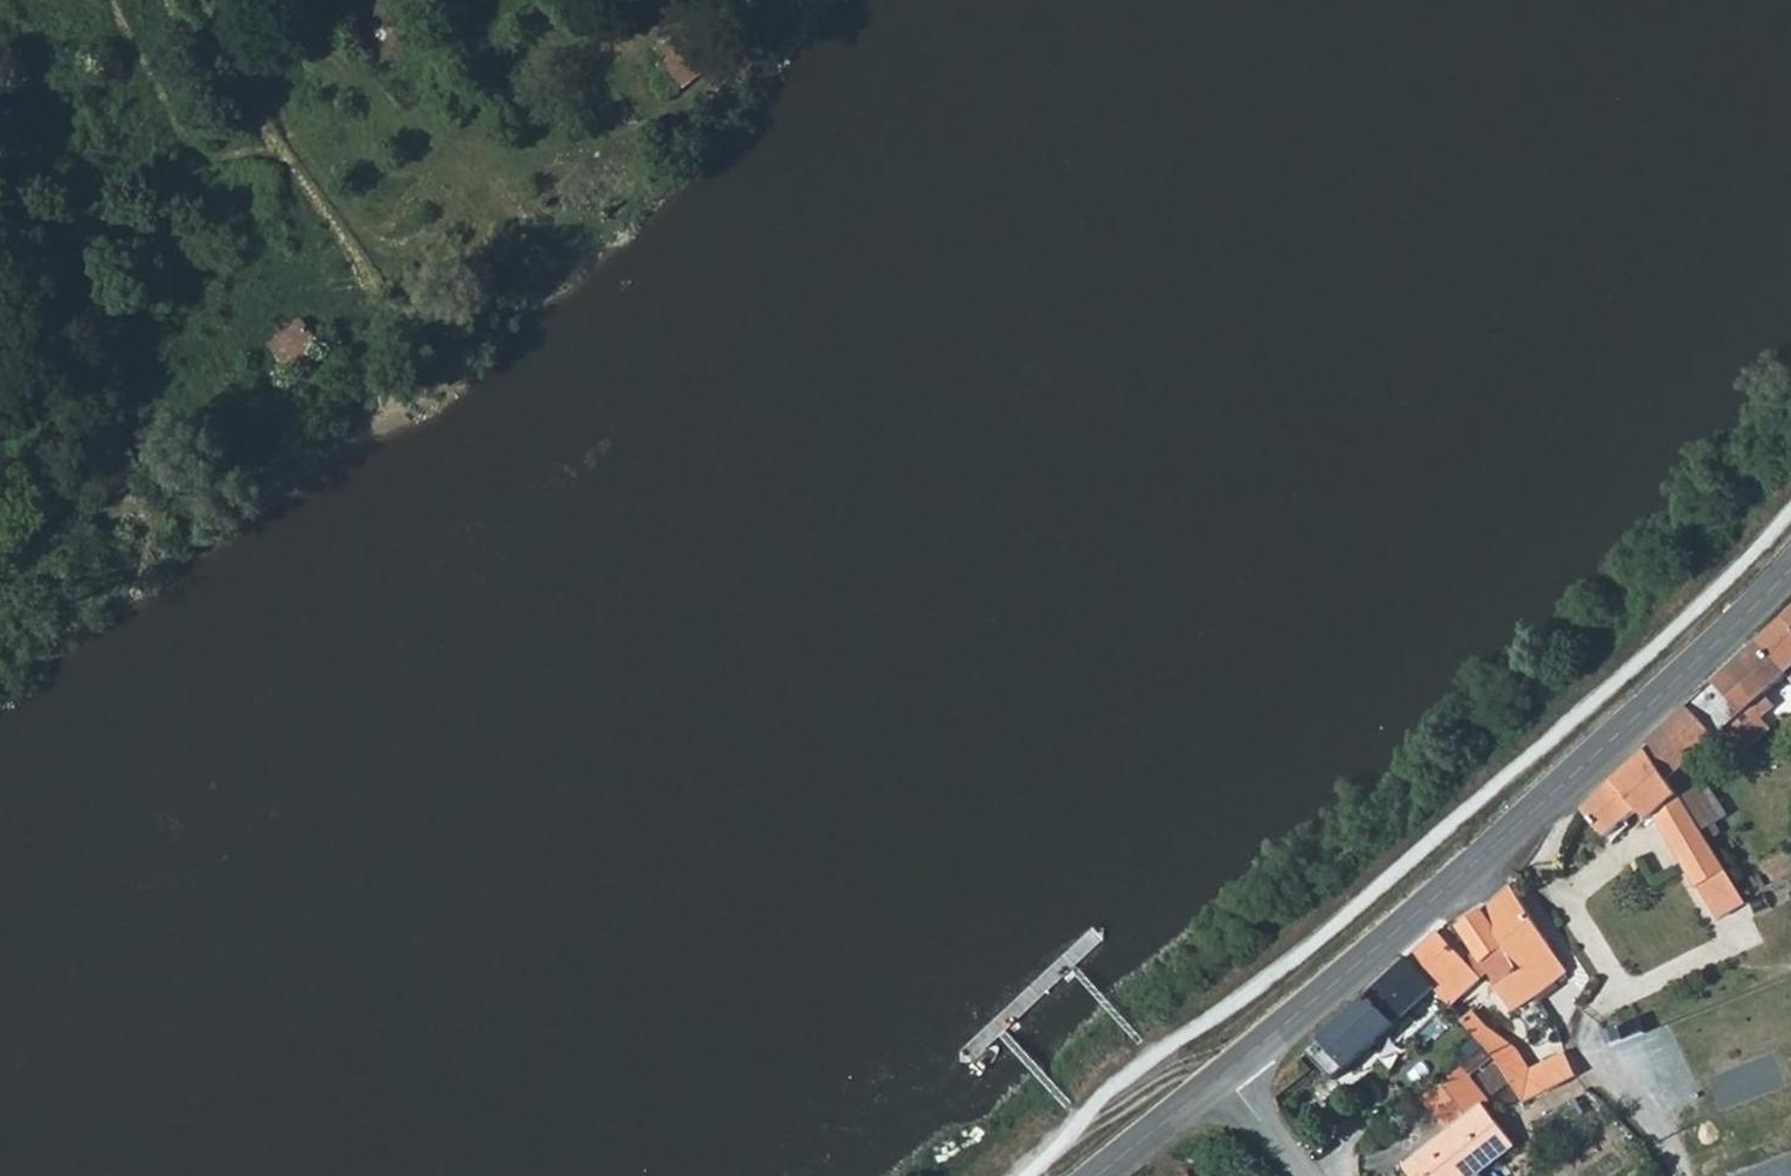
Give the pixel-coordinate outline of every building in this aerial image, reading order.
[(712,73),(693,46),(667,65),(686,91),(712,73)] [(306,321),(271,343),(289,371),(324,349),(306,321)] [(118,468),(137,456),(132,447),(112,458),(118,468)] [(1787,677),(1790,681),(1790,625),(1787,621),(1760,645),(1787,677)] [(1649,751),(1675,779),(1686,799),(1705,832),(1714,827),(1711,821),(1717,817),(1698,787),(1703,783),(1693,764),(1787,677),(1760,645),(1646,747),(1649,751)] [(1675,779),(1649,751),(1583,813),(1606,841),(1640,810),(1650,822),(1656,817),(1715,923),(1747,905),(1744,899),(1737,886),(1705,832),(1686,799),(1675,779)] [(1569,972),(1513,886),(1483,912),(1538,997),(1569,972)] [(1476,954),(1465,962),(1467,965),(1480,981),(1489,974),(1496,985),(1494,986),(1514,1015),(1538,997),(1483,912),(1460,929),(1476,954)] [(1461,994),(1450,981),(1467,965),(1465,962),(1445,940),(1438,934),(1411,959),(1436,992),(1446,1004),(1461,994)] [(1369,999),(1396,1028),(1410,1015),(1436,992),(1411,959),(1369,999)] [(1450,981),(1461,994),(1480,981),(1467,965),(1450,981)] [(1369,999),(1309,1054),(1320,1067),(1337,1083),(1379,1044),(1396,1028),(1369,999)] [(1457,1017),(1491,1058),(1503,1075),(1521,1101),(1574,1083),(1569,1059),(1530,1072),(1516,1051),(1507,1053),(1467,1010),(1457,1017)] [(1460,1068),(1491,1058),(1457,1017),(1452,1012),(1437,1025),(1447,1036),(1432,1049),(1451,1071),(1458,1069),(1460,1068)] [(1415,1021),(1410,1015),(1396,1028),(1402,1033),(1415,1021)] [(1384,1049),(1402,1033),(1396,1028),(1379,1044),(1384,1049)] [(1473,1083),(1460,1068),(1458,1069),(1431,1096),(1473,1083)] [(1489,1103),(1473,1083),(1431,1096),(1421,1098),(1448,1135),(1465,1122),(1496,1162),(1515,1148),(1483,1108),(1489,1103)] [(1496,1162),(1465,1122),(1448,1135),(1403,1168),(1409,1175),(1479,1175),(1496,1162)]
